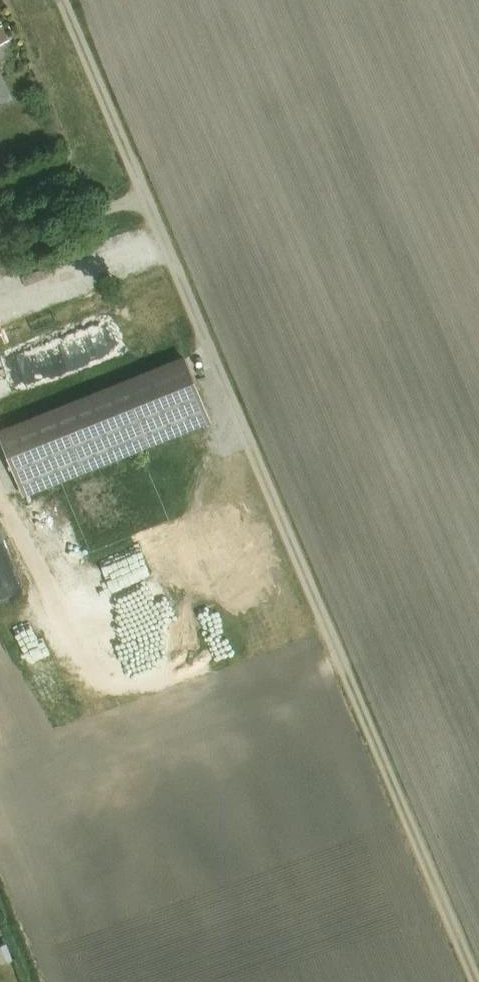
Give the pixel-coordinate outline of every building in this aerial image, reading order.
[(9,39),(0,18),(0,43),(9,39)] [(189,355),(3,429),(29,494),(215,420),(189,355)]
